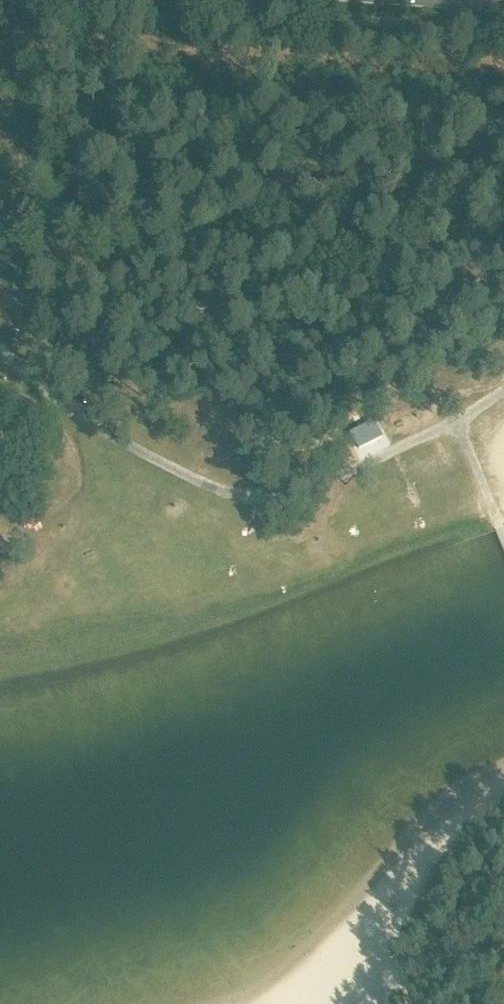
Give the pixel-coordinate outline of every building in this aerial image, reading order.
[(357,450),(379,439),(371,423),(349,434),(357,450)]
